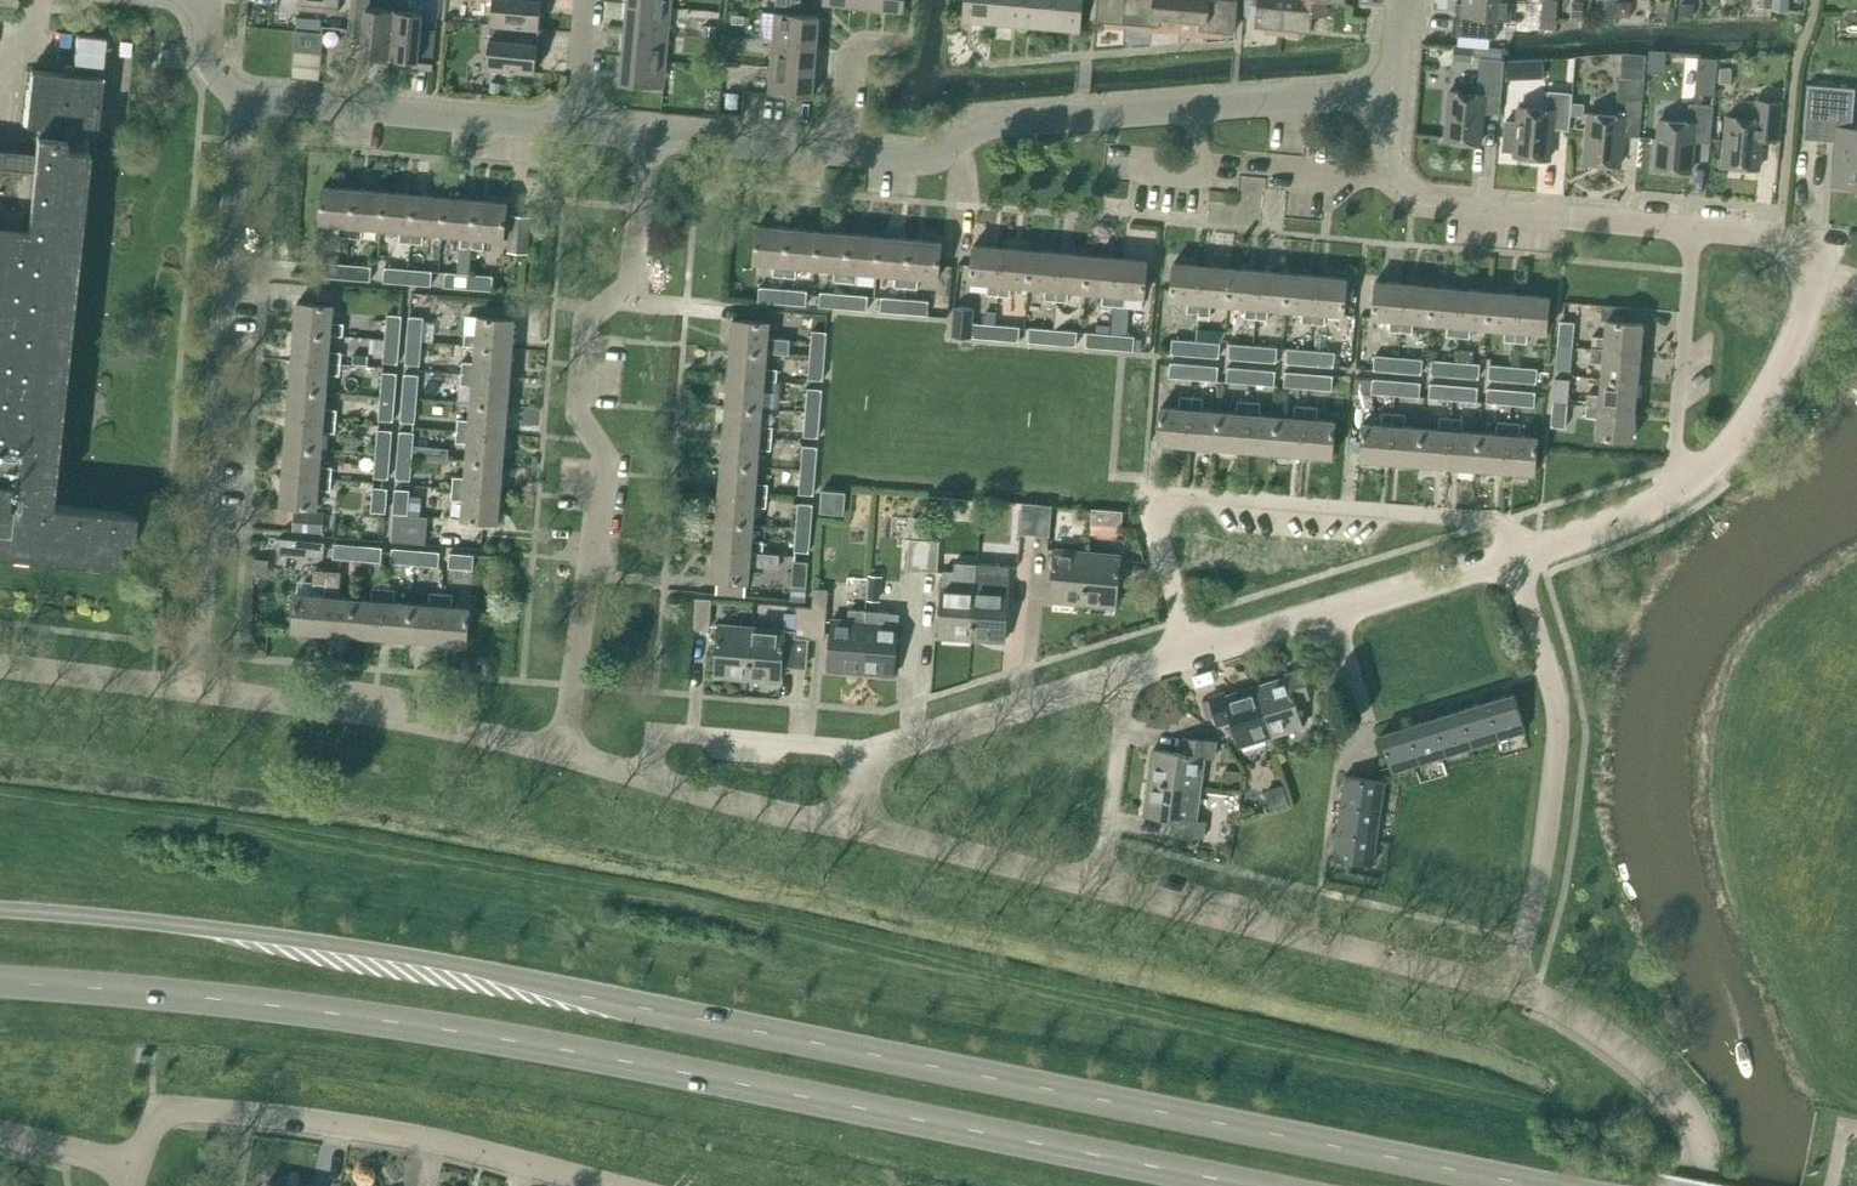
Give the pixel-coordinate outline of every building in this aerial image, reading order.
[(339,12),(340,0),(299,0),(299,8),(339,12)] [(390,57),(395,9),(370,7),(371,0),(352,0),(349,34),(364,36),(362,55),(390,57)] [(492,23),(540,28),(540,27),(542,5),(550,6),(550,0),(494,0),(492,23)] [(906,0),(879,0),(878,7),(905,10),(906,0)] [(994,23),(996,0),(966,0),(964,20),(994,23)] [(994,23),(1023,25),(1025,0),(996,0),(994,23)] [(1052,28),(1054,0),(1025,0),(1023,25),(1052,28)] [(1052,28),(1082,31),(1084,0),(1054,0),(1052,28)] [(1097,15),(1108,16),(1107,25),(1125,27),(1125,17),(1127,0),(1099,0),(1097,15)] [(1125,17),(1136,19),(1135,28),(1152,29),(1155,0),(1127,0),(1125,17)] [(1180,22),(1182,0),(1155,0),(1152,29),(1169,31),(1170,22),(1180,22)] [(1207,34),(1210,0),(1182,0),(1180,22),(1191,23),(1190,33),(1207,34)] [(1236,27),(1239,0),(1210,0),(1207,34),(1224,36),(1225,26),(1236,27)] [(1246,3),(1258,4),(1256,21),(1267,22),(1266,31),(1283,33),(1286,0),(1246,0),(1246,3)] [(1301,25),(1312,26),(1314,9),(1326,10),(1327,0),(1286,0),(1283,33),(1300,34),(1301,25)] [(1511,19),(1512,0),(1464,0),(1464,3),(1456,2),(1455,28),(1454,28),(1454,33),(1497,37),(1498,18),(1511,19)] [(1558,0),(1542,0),(1541,11),(1557,12),(1558,0)] [(1572,17),(1582,18),(1584,1),(1577,0),(1573,0),(1572,17)] [(1597,17),(1616,18),(1617,0),(1598,0),(1597,17)] [(1633,1),(1623,0),(1618,0),(1617,14),(1632,15),(1633,1)] [(1790,0),(1774,0),(1773,8),(1789,10),(1790,0)] [(626,29),(669,33),(672,7),(629,2),(626,29)] [(1694,16),(1695,3),(1680,2),(1679,14),(1694,16)] [(422,28),(423,12),(395,9),(390,57),(412,59),(412,67),(433,69),(437,29),(422,28)] [(818,42),(820,15),(776,12),(774,39),(818,42)] [(540,27),(540,28),(492,23),(491,37),(488,67),(536,71),(538,49),(545,49),(547,28),(540,27)] [(626,29),(623,55),(667,59),(669,33),(626,29)] [(325,32),(297,30),(295,49),(323,51),(325,32)] [(77,33),(74,62),(103,66),(106,37),(77,33)] [(816,68),(818,42),(774,39),(772,65),(816,68)] [(1453,61),(1473,63),(1475,46),(1455,44),(1453,61)] [(621,82),(664,86),(667,59),(623,55),(621,82)] [(1481,55),(1479,73),(1478,92),(1451,90),(1446,139),(1481,142),(1484,112),(1501,113),(1505,70),(1506,58),(1481,55)] [(1699,55),(1697,78),(1716,79),(1718,57),(1699,55)] [(1506,62),(1506,78),(1527,77),(1527,61),(1506,62)] [(814,96),(816,68),(772,65),(770,92),(814,96)] [(1721,67),(1720,82),(1731,83),(1732,68),(1721,67)] [(119,564),(121,541),(132,542),(136,512),(52,503),(89,148),(65,146),(66,135),(78,136),(79,128),(91,129),(96,130),(96,129),(102,76),(32,69),(26,123),(38,124),(35,153),(0,150),(0,552),(119,564)] [(1644,98),(1646,78),(1621,76),(1619,96),(1617,115),(1590,112),(1586,161),(1621,165),(1623,134),(1640,135),(1644,98)] [(501,93),(502,82),(492,81),(490,91),(501,93)] [(1853,127),(1856,89),(1809,84),(1804,137),(1837,140),(1833,184),(1856,186),(1856,128),(1853,127)] [(1547,108),(1520,106),(1518,121),(1505,120),(1502,151),(1516,152),(1515,155),(1550,158),(1553,128),(1570,129),(1573,92),(1549,89),(1547,108)] [(739,92),(727,92),(726,107),(738,108),(739,92)] [(1779,139),(1782,101),(1757,99),(1756,117),(1729,115),(1724,164),(1759,168),(1762,137),(1779,139)] [(1584,120),(1586,101),(1573,100),(1572,119),(1584,120)] [(1711,142),(1714,104),(1689,102),(1688,121),(1661,118),(1656,168),(1691,171),(1694,141),(1711,142)] [(352,237),(352,226),(356,188),(325,185),(321,223),(340,224),(339,236),(352,237)] [(386,191),(356,188),(352,226),(352,237),(363,238),(364,227),(383,228),(386,191)] [(412,243),(413,231),(417,194),(386,191),(383,228),(401,230),(400,242),(412,243)] [(447,196),(417,194),(413,231),(412,243),(424,243),(424,232),(443,234),(447,196)] [(473,248),(474,236),(477,199),(447,196),(443,234),(462,235),(461,247),(473,248)] [(508,202),(477,199),(474,236),(473,248),(484,249),(485,237),(505,239),(508,202)] [(512,215),(509,251),(529,253),(532,216),(512,215)] [(786,276),(787,264),(790,227),(759,224),(755,261),(775,263),(774,275),(786,276)] [(820,230),(790,227),(787,264),(786,276),(798,277),(799,265),(817,267),(820,230)] [(846,282),(848,270),(851,233),(820,230),(817,267),(836,269),(835,281),(846,282)] [(881,235),(851,233),(848,270),(846,282),(857,283),(859,270),(878,272),(881,235)] [(907,287),(908,275),(911,238),(881,235),(878,272),(897,274),(896,286),(907,287)] [(943,241),(911,238),(908,275),(907,287),(919,288),(920,276),(939,278),(943,241)] [(1000,295),(1002,284),(1004,247),(975,244),(971,281),(989,283),(988,294),(1000,295)] [(1033,249),(1004,247),(1002,284),(1000,295),(1012,296),(1013,285),(1030,286),(1033,249)] [(1062,252),(1033,249),(1030,286),(1046,287),(1045,300),(1057,301),(1059,289),(1062,252)] [(1091,254),(1062,252),(1059,289),(1057,301),(1069,301),(1069,290),(1087,291),(1091,254)] [(1120,257),(1091,254),(1087,291),(1104,293),(1103,304),(1115,305),(1116,294),(1120,257)] [(1149,260),(1120,257),(1116,294),(1115,305),(1126,306),(1127,295),(1146,297),(1149,260)] [(317,261),(316,275),(348,278),(349,263),(317,261)] [(1200,313),(1201,301),(1204,265),(1174,262),(1171,298),(1188,300),(1188,312),(1200,313)] [(372,265),(349,263),(348,278),(371,280),(372,265)] [(1233,267),(1204,265),(1201,301),(1200,313),(1211,314),(1212,302),(1229,303),(1233,267)] [(385,281),(409,283),(410,268),(385,266),(385,281)] [(1257,318),(1258,306),(1261,270),(1233,267),(1229,303),(1246,305),(1245,317),(1257,318)] [(434,269),(410,268),(409,283),(433,285),(434,269)] [(1290,272),(1261,270),(1258,306),(1257,318),(1269,319),(1270,307),(1287,308),(1290,272)] [(445,286),(469,287),(470,273),(447,271),(445,286)] [(1314,323),(1315,311),(1319,275),(1290,272),(1287,308),(1304,310),(1303,322),(1314,323)] [(494,274),(470,273),(469,287),(493,289),(494,274)] [(1348,278),(1319,275),(1315,311),(1314,323),(1325,324),(1326,312),(1345,314),(1348,278)] [(1402,320),(1405,283),(1376,280),(1372,317),(1392,319),(1390,330),(1401,331),(1402,320)] [(1434,286),(1405,283),(1402,320),(1401,331),(1414,332),(1415,321),(1431,322),(1434,286)] [(340,288),(316,286),(315,299),(339,301),(340,288)] [(759,300),(784,303),(785,288),(760,286),(759,300)] [(1458,336),(1463,288),(1434,286),(1431,322),(1448,324),(1447,335),(1458,336)] [(808,290),(785,288),(784,303),(807,304),(808,290)] [(1491,290),(1463,288),(1458,336),(1471,337),(1472,326),(1489,327),(1491,290)] [(1517,330),(1521,293),(1491,290),(1489,327),(1506,329),(1505,341),(1516,342),(1517,330)] [(820,305),(844,307),(845,293),(821,291),(820,305)] [(869,295),(845,293),(844,307),(868,309),(869,295)] [(1550,296),(1521,293),(1517,330),(1516,342),(1528,343),(1529,331),(1547,333),(1550,296)] [(881,310),(905,312),(906,298),(882,296),(881,310)] [(930,300),(906,298),(905,312),(928,314),(930,300)] [(296,331),(332,334),(344,335),(345,323),(333,321),(334,304),(299,301),(296,331)] [(1604,304),(1602,319),(1607,319),(1606,337),(1593,336),(1592,348),(1641,351),(1643,322),(1631,321),(1633,307),(1604,304)] [(971,336),(996,338),(998,324),(984,323),(974,322),(976,307),(955,305),(953,335),(971,336)] [(985,310),(984,323),(998,324),(999,311),(985,310)] [(813,329),(811,354),(825,355),(827,331),(829,314),(792,311),(790,327),(813,329)] [(389,313),(387,338),(401,339),(403,314),(389,313)] [(411,315),(408,339),(423,340),(425,316),(411,315)] [(465,344),(477,345),(513,348),(516,318),(480,315),(478,333),(466,332),(465,344)] [(734,318),(732,348),(769,351),(768,352),(780,353),(790,353),(791,341),(769,339),(770,321),(734,318)] [(1561,320),(1559,345),(1573,346),(1576,321),(1561,320)] [(1098,323),(1097,332),(1110,333),(1111,324),(1098,323)] [(1021,326),(998,324),(996,338),(1020,340),(1021,326)] [(1029,341),(1054,343),(1055,328),(1030,326),(1029,341)] [(1078,330),(1055,328),(1054,343),(1077,345),(1078,330)] [(296,331),(294,359),(330,362),(342,363),(342,352),(331,351),(332,334),(296,331)] [(1087,345),(1111,348),(1113,333),(1110,333),(1087,331),(1087,345)] [(1136,335),(1113,333),(1111,348),(1134,350),(1136,335)] [(399,362),(401,339),(387,338),(385,360),(399,362)] [(1172,352),(1196,354),(1197,340),(1173,338),(1172,352)] [(408,339),(407,362),(421,363),(423,340),(408,339)] [(1221,342),(1197,340),(1196,354),(1220,356),(1221,342)] [(1229,357),(1253,359),(1255,345),(1230,343),(1229,357)] [(511,376),(513,348),(477,345),(476,362),(464,361),(463,372),(511,376)] [(1278,347),(1255,345),(1253,359),(1277,361),(1278,347)] [(1572,369),(1573,346),(1559,345),(1557,368),(1572,369)] [(1287,362),(1310,364),(1312,349),(1288,347),(1287,362)] [(767,368),(768,352),(769,351),(732,348),(730,376),(778,380),(779,369),(767,368)] [(1604,361),(1603,377),(1638,380),(1641,351),(1592,348),(1591,360),(1604,361)] [(1336,351),(1312,349),(1310,364),(1334,366),(1336,351)] [(1457,349),(1456,361),(1455,375),(1480,377),(1481,363),(1473,362),(1475,350),(1457,349)] [(354,363),(368,364),(369,354),(355,353),(354,363)] [(823,378),(825,355),(811,354),(809,377),(823,378)] [(1398,370),(1399,356),(1376,354),(1374,369),(1398,370)] [(1423,358),(1399,356),(1398,370),(1422,372),(1423,358)] [(294,359),(291,387),(327,390),(329,374),(341,375),(342,363),(330,362),(294,359)] [(1455,375),(1456,361),(1433,359),(1432,373),(1455,375)] [(1170,375),(1194,378),(1195,363),(1171,361),(1170,375)] [(1219,365),(1195,363),(1194,378),(1218,380),(1219,365)] [(1513,380),(1514,365),(1490,363),(1489,378),(1513,380)] [(1539,368),(1514,365),(1513,380),(1537,382),(1549,383),(1550,371),(1538,370),(1539,368)] [(1227,380),(1252,382),(1253,368),(1229,366),(1227,380)] [(1276,370),(1253,368),(1252,382),(1275,384),(1276,370)] [(384,370),(382,395),(396,396),(398,371),(384,370)] [(1285,385),(1309,387),(1310,372),(1286,371),(1285,385)] [(418,397),(419,383),(420,373),(406,372),(404,396),(418,397)] [(508,405),(511,376),(463,372),(462,384),(474,385),(472,402),(508,405)] [(1309,387),(1333,389),(1334,374),(1310,372),(1309,387)] [(730,376),(727,405),(764,408),(765,390),(777,391),(778,380),(730,376)] [(1372,392),(1396,394),(1397,379),(1373,377),(1373,379),(1372,392)] [(1556,377),(1554,402),(1569,403),(1571,379),(1556,377)] [(1589,392),(1588,405),(1636,409),(1638,380),(1603,377),(1601,393),(1589,392)] [(1372,392),(1373,379),(1357,378),(1356,391),(1372,392)] [(1421,396),(1422,382),(1397,379),(1396,394),(1421,396)] [(1430,396),(1453,398),(1455,384),(1431,382),(1430,396)] [(1478,401),(1479,386),(1455,384),(1453,398),(1478,401)] [(1487,401),(1511,403),(1512,388),(1489,386),(1487,401)] [(291,387),(289,416),(325,419),(337,421),(338,409),(326,408),(327,390),(291,387)] [(808,387),(806,411),(821,412),(822,388),(808,387)] [(1535,405),(1536,390),(1512,388),(1511,403),(1535,405)] [(394,419),(396,396),(382,395),(380,418),(394,419)] [(1159,442),(1189,444),(1192,408),(1193,396),(1181,395),(1180,407),(1162,405),(1159,442)] [(418,398),(404,396),(403,396),(402,420),(416,421),(418,398)] [(1193,396),(1192,408),(1189,444),(1218,446),(1221,410),(1204,409),(1205,397),(1193,396)] [(1246,449),(1249,413),(1250,400),(1238,399),(1238,412),(1221,410),(1218,446),(1246,449)] [(1250,400),(1249,413),(1246,449),(1275,451),(1278,415),(1261,413),(1262,401),(1250,400)] [(506,434),(508,405),(472,402),(471,419),(459,418),(458,430),(506,434)] [(1569,403),(1554,402),(1552,425),(1567,426),(1569,403)] [(1275,451),(1304,454),(1308,405),(1296,404),(1295,416),(1278,415),(1275,451)] [(762,425),(764,408),(727,405),(725,434),(773,438),(774,426),(762,425)] [(1304,454),(1334,456),(1337,420),(1319,418),(1320,406),(1308,405),(1304,454)] [(1633,438),(1636,409),(1588,405),(1587,416),(1599,417),(1598,435),(1633,438)] [(819,436),(821,412),(806,411),(804,435),(819,436)] [(1361,458),(1390,460),(1394,412),(1384,411),(1383,423),(1364,421),(1361,458)] [(1419,463),(1422,426),(1406,425),(1406,413),(1394,412),(1390,460),(1419,463)] [(289,416),(286,445),(322,448),(324,432),(336,432),(337,421),(325,419),(289,416)] [(1419,463),(1448,465),(1452,417),(1441,416),(1440,428),(1422,426),(1419,463)] [(1477,467),(1480,431),(1463,430),(1464,418),(1452,417),(1448,465),(1477,467)] [(1477,467),(1506,470),(1509,421),(1498,421),(1497,432),(1480,431),(1477,467)] [(1535,472),(1538,436),(1521,434),(1522,422),(1509,421),(1506,470),(1535,472)] [(379,428),(377,453),(391,454),(393,429),(379,428)] [(401,430),(399,454),(414,455),(449,457),(450,445),(415,443),(416,430),(401,430)] [(504,462),(506,434),(458,430),(457,442),(469,443),(468,459),(504,462)] [(725,434),(722,462),(759,465),(761,449),(772,450),(773,438),(725,434)] [(284,473),(320,476),(333,477),(334,466),(321,465),(322,448),(286,445),(284,473)] [(803,445),(802,469),(816,470),(818,446),(803,445)] [(389,477),(391,454),(377,453),(375,475),(389,477)] [(412,478),(414,455),(399,454),(397,477),(412,478)] [(502,491),(504,462),(468,459),(467,477),(454,476),(453,487),(502,491)] [(722,462),(720,491),(769,495),(769,484),(758,483),(759,465),(722,462)] [(814,493),(816,470),(802,469),(800,492),(814,493)] [(333,477),(320,476),(284,473),(282,503),(318,506),(319,488),(332,489),(333,477)] [(372,510),(387,511),(389,487),(374,486),(372,510)] [(411,489),(396,487),(394,511),(409,512),(411,489)] [(499,521),(502,491),(453,487),(452,499),(465,500),(463,518),(499,521)] [(823,488),(822,510),(845,512),(847,490),(823,488)] [(720,491),(718,520),(754,522),(756,506),(768,507),(769,495),(720,491)] [(800,502),(797,526),(812,527),(814,503),(800,502)] [(1020,532),(1036,533),(1038,503),(1023,502),(1020,532)] [(1050,535),(1053,504),(1038,503),(1036,533),(1050,535)] [(1122,525),(1124,510),(1093,507),(1092,522),(1122,525)] [(294,529),(323,532),(325,512),(296,509),(294,529)] [(391,540),(427,543),(429,517),(394,513),(391,540)] [(914,517),(913,538),(925,539),(927,518),(914,517)] [(718,520),(716,548),(764,552),(764,541),(753,540),(754,522),(718,520)] [(795,551),(809,552),(812,527),(797,526),(795,551)] [(908,569),(924,570),(926,539),(925,539),(913,538),(910,538),(908,569)] [(301,554),(325,556),(326,541),(302,539),(301,554)] [(940,540),(926,539),(924,570),(938,571),(940,540)] [(335,556),(359,558),(360,544),(336,542),(335,556)] [(382,560),(384,546),(360,544),(359,558),(382,560)] [(392,561),(416,563),(417,548),(393,546),(392,561)] [(1051,600),(1085,603),(1089,550),(1056,547),(1051,600)] [(441,550),(417,548),(416,563),(440,565),(441,550)] [(717,594),(747,596),(748,580),(750,581),(751,565),(772,567),(780,568),(781,555),(773,555),(763,554),(764,552),(716,548),(713,578),(718,578),(717,594)] [(1117,606),(1121,553),(1089,550),(1085,603),(1117,606)] [(475,554),(451,552),(450,566),(474,568),(475,554)] [(268,573),(269,559),(255,558),(254,572),(268,573)] [(807,585),(809,561),(795,559),(793,584),(807,585)] [(369,574),(371,563),(361,562),(359,573),(369,574)] [(944,584),(940,636),(974,638),(977,586),(978,564),(956,562),(955,570),(945,570),(944,584)] [(977,586),(974,638),(1006,640),(1009,588),(1011,566),(978,564),(977,586)] [(329,570),(315,569),(313,594),(297,593),(294,629),(324,631),(326,604),(329,570)] [(329,570),(326,604),(324,631),(352,634),(355,598),(340,597),(342,571),(329,570)] [(870,574),(868,599),(882,600),(884,575),(870,574)] [(385,588),(374,587),(373,599),(355,598),(352,634),(381,636),(385,588)] [(813,605),(811,637),(826,638),(829,588),(814,587),(813,605)] [(381,636),(410,638),(413,603),(395,601),(397,589),(385,588),(381,636)] [(438,640),(441,605),(442,592),(431,591),(430,604),(413,603),(410,638),(438,640)] [(442,592),(441,605),(438,640),(468,643),(471,607),(452,606),(453,593),(442,592)] [(710,629),(712,598),(697,597),(694,628),(710,629)] [(811,637),(813,605),(813,606),(798,605),(796,630),(786,629),(786,628),(753,625),(749,678),(781,680),(783,666),(807,668),(810,637),(811,637)] [(830,670),(862,672),(866,624),(865,624),(867,610),(850,608),(849,623),(833,622),(830,670)] [(895,675),(899,627),(890,626),(891,612),(867,610),(866,624),(862,672),(895,675)] [(716,675),(749,678),(753,625),(720,622),(716,675)] [(1304,725),(1296,700),(1310,696),(1307,687),(1302,668),(1287,673),(1288,676),(1257,685),(1273,735),(1304,725)] [(1226,695),(1225,692),(1211,696),(1212,698),(1217,716),(1220,724),(1234,720),(1241,745),(1273,735),(1257,685),(1226,695)] [(1499,738),(1526,729),(1515,692),(1488,701),(1499,738)] [(1207,719),(1217,716),(1212,698),(1202,702),(1207,719)] [(1499,738),(1488,701),(1461,709),(1472,746),(1499,738)] [(1472,746),(1461,709),(1435,717),(1446,754),(1472,746)] [(1446,754),(1435,717),(1408,725),(1420,762),(1446,754)] [(1420,762),(1408,725),(1381,733),(1393,771),(1420,762)] [(1154,748),(1150,780),(1201,787),(1205,756),(1215,757),(1217,742),(1191,738),(1189,753),(1182,752),(1154,748)] [(1381,808),(1385,780),(1346,774),(1342,803),(1381,808)] [(1173,817),(1180,818),(1178,833),(1204,837),(1206,821),(1196,820),(1201,787),(1150,780),(1145,813),(1173,817)] [(1342,803),(1338,830),(1377,835),(1381,808),(1342,803)] [(1338,830),(1335,858),(1336,858),(1349,860),(1373,863),(1377,835),(1338,830)] [(1336,858),(1335,867),(1348,869),(1349,860),(1336,858)]
